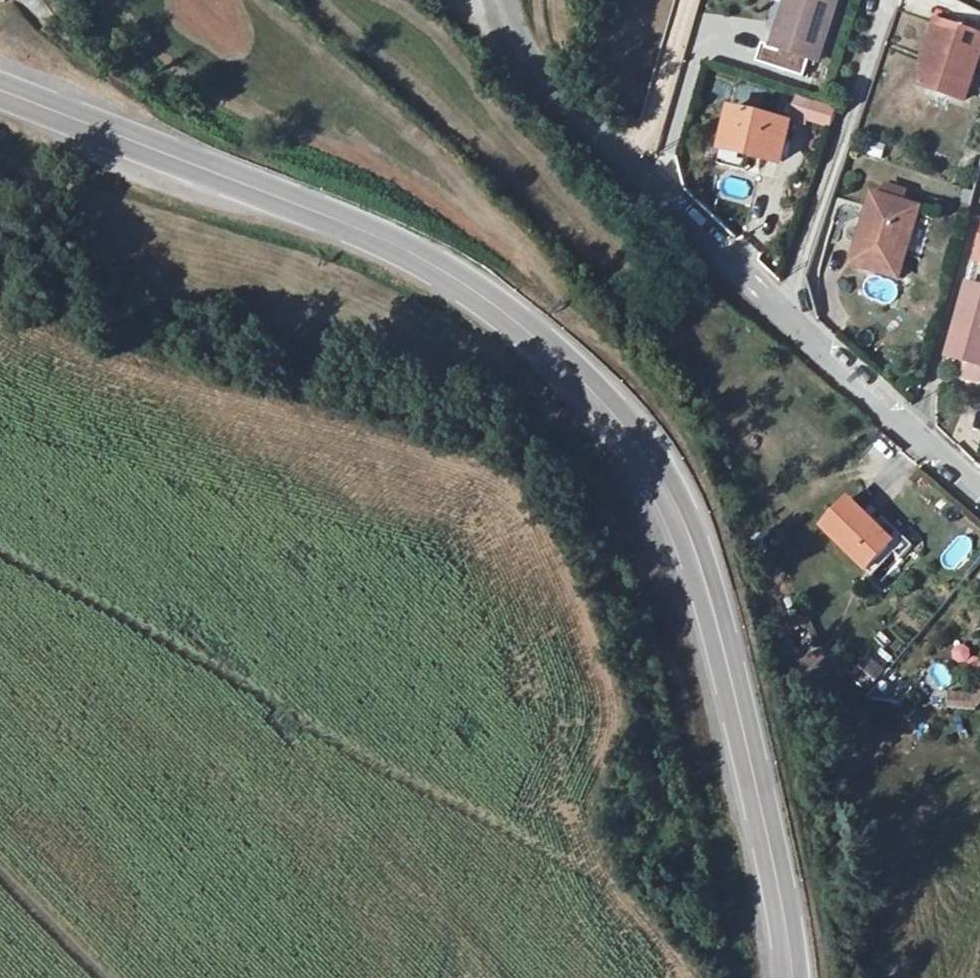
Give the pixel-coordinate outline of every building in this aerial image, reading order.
[(792,8),(786,6),(773,48),(780,51),(810,60),(818,63),(839,0),(794,0),(792,8)] [(938,23),(933,38),(937,40),(920,88),(966,103),(979,64),(979,39),(938,23)] [(810,60),(780,51),(775,66),(805,76),(810,60)] [(828,107),(798,98),(793,116),(809,122),(808,125),(830,133),(838,110),(828,107)] [(732,111),(723,149),(782,163),(792,125),(732,111)] [(874,195),(866,222),(872,223),(880,197),(874,195)] [(921,210),(880,197),(872,223),(866,222),(853,266),(899,280),(921,210)] [(951,350),(966,355),(964,362),(979,367),(979,288),(970,285),(951,350)] [(966,355),(951,350),(949,357),(953,359),(964,362),(966,355)] [(964,362),(953,359),(946,380),(977,389),(979,387),(979,367),(964,362)] [(874,532),(878,528),(849,500),(823,527),(869,572),(892,549),(874,532)] [(895,545),(878,528),(874,532),(892,549),(895,545)] [(875,689),(890,702),(903,687),(888,674),(875,689)] [(979,702),(979,677),(957,700),(969,712),(979,702)]
